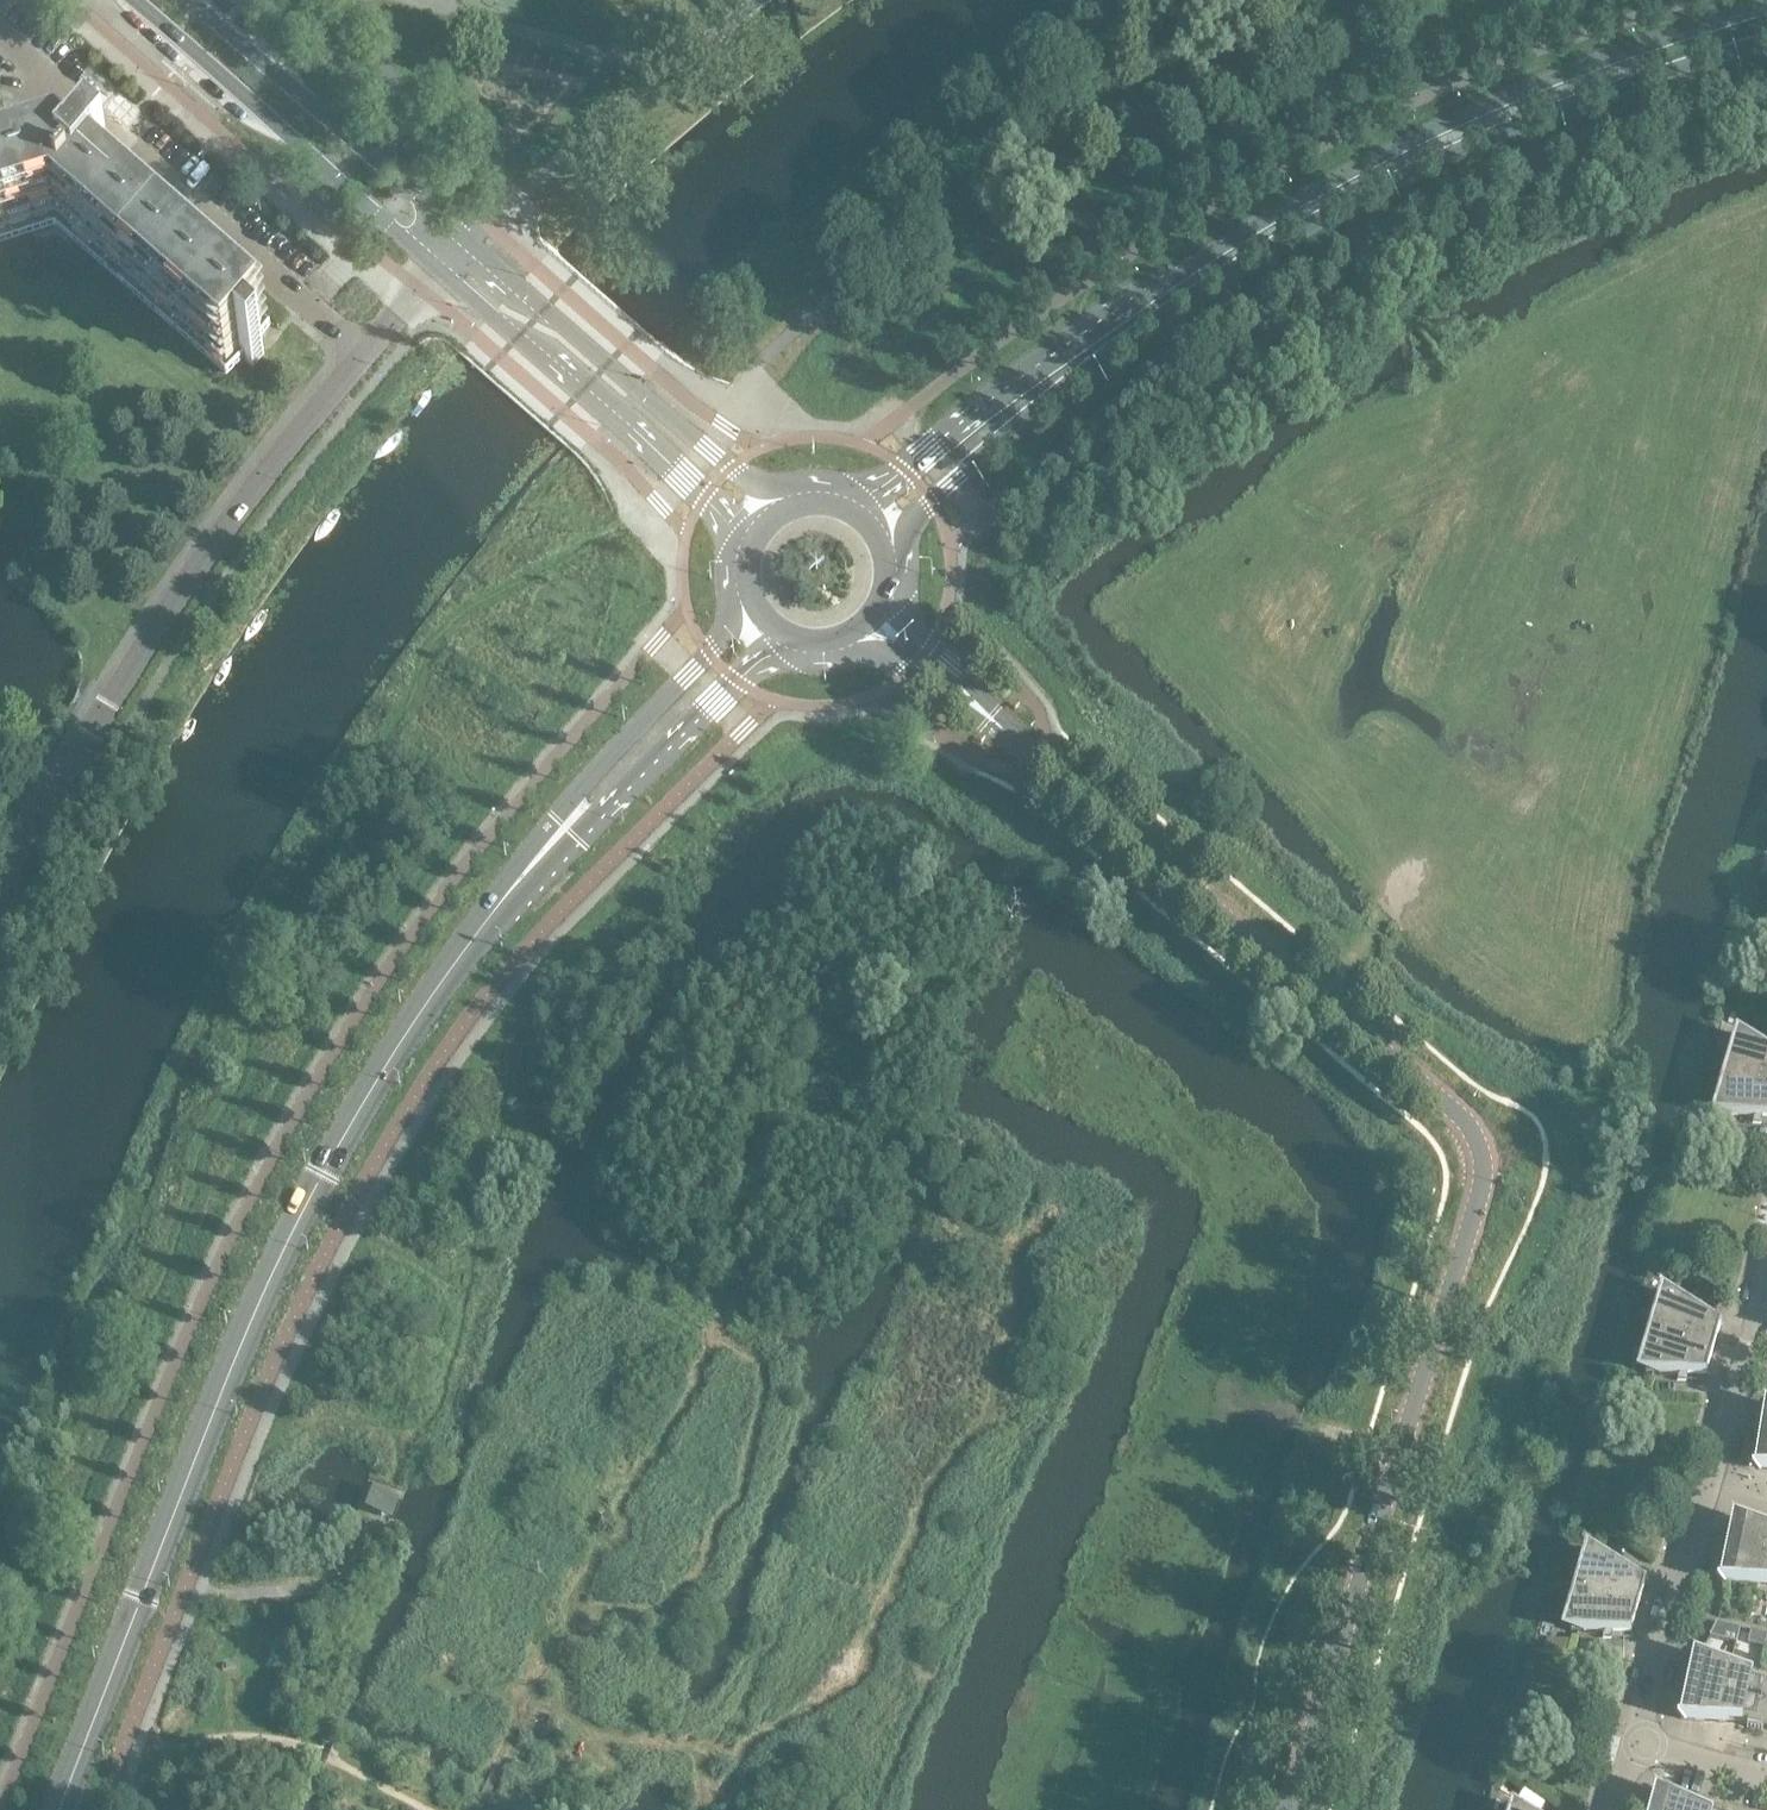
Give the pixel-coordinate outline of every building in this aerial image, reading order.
[(56,228),(227,378),(245,360),(254,368),(265,355),(255,347),(271,328),(101,179),(111,167),(93,152),(92,153),(85,162),(72,151),(35,162),(34,161),(33,162),(34,165),(0,176),(0,246),(56,228)] [(1744,1036),(1740,1050),(1735,1047),(1728,1071),(1734,1073),(1733,1076),(1766,1086),(1766,1050),(1744,1036)] [(1733,1076),(1731,1080),(1726,1078),(1719,1102),(1725,1102),(1721,1116),(1762,1117),(1766,1117),(1766,1086),(1733,1076)] [(1721,1325),(1705,1316),(1705,1315),(1669,1294),(1665,1308),(1660,1305),(1653,1328),(1659,1330),(1657,1334),(1713,1350),(1721,1325)] [(1706,1375),(1713,1350),(1657,1334),(1656,1337),(1651,1336),(1644,1359),(1650,1360),(1646,1374),(1687,1375),(1687,1374),(1706,1375)] [(393,1520),(401,1499),(367,1487),(359,1507),(375,1513),(393,1520)] [(1766,1558),(1766,1529),(1748,1522),(1748,1521),(1741,1519),(1742,1522),(1743,1523),(1745,1524),(1733,1581),(1731,1581),(1730,1582),(1728,1583),(1728,1584),(1735,1584),(1758,1585),(1763,1557),(1766,1558)] [(1645,1583),(1629,1573),(1630,1573),(1594,1551),(1590,1566),(1585,1563),(1578,1586),(1583,1588),(1582,1591),(1638,1608),(1645,1583)] [(1766,1558),(1763,1557),(1758,1585),(1766,1586),(1766,1558)] [(1631,1632),(1638,1608),(1582,1591),(1581,1595),(1576,1594),(1569,1617),(1575,1618),(1571,1632),(1612,1632),(1631,1632)] [(1750,1643),(1764,1646),(1766,1636),(1753,1632),(1750,1643)] [(1723,1694),(1729,1667),(1708,1659),(1708,1658),(1702,1656),(1701,1657),(1703,1659),(1704,1660),(1706,1661),(1693,1718),(1691,1718),(1690,1718),(1689,1719),(1688,1721),(1687,1721),(1695,1722),(1695,1721),(1721,1723),(1727,1695),(1723,1694)] [(1748,1724),(1758,1677),(1729,1667),(1723,1694),(1727,1695),(1721,1723),(1748,1724)] [(1758,1677),(1748,1724),(1748,1727),(1762,1730),(1763,1727),(1766,1728),(1766,1679),(1758,1677)] [(1694,1807),(1670,1796),(1670,1795),(1664,1792),(1663,1793),(1664,1795),(1665,1796),(1666,1797),(1667,1797),(1664,1809),(1693,1809),(1694,1807)]
